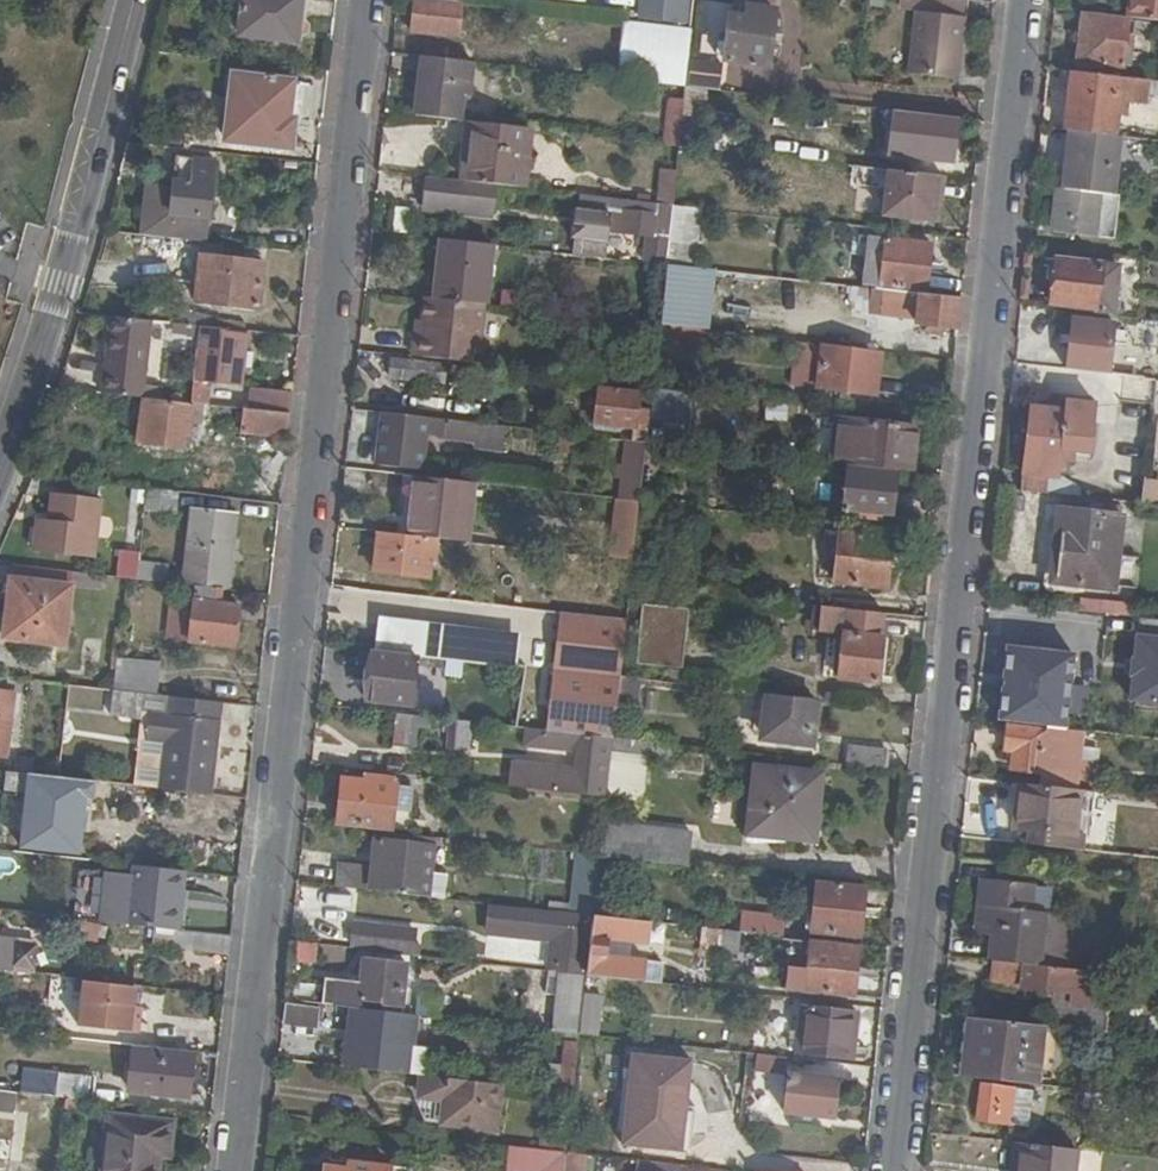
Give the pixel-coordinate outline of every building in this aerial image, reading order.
[(308,0),(249,0),(244,39),(304,46),(308,0)] [(909,76),(957,82),(965,2),(943,0),(907,0),(905,15),(916,16),(909,76)] [(1128,20),(1151,22),(1157,23),(1157,0),(1130,0),(1128,20)] [(468,6),(419,1),(415,36),(463,42),(468,6)] [(730,66),(772,70),(776,48),(787,49),(789,37),(777,36),(778,14),(747,10),(747,20),(733,24),(730,66)] [(674,29),(696,31),(698,18),(676,15),(674,29)] [(1127,36),(1128,20),(1085,15),(1079,67),(1101,69),(1102,65),(1125,68),(1127,36)] [(1151,22),(1128,20),(1127,36),(1149,37),(1151,22)] [(624,85),(690,92),(691,82),(692,70),(696,31),(674,29),(632,24),(624,85)] [(710,94),(711,95),(712,84),(712,82),(713,73),(692,70),(691,82),(690,92),(710,94)] [(1149,82),(1074,74),(1067,132),(1072,133),(1117,138),(1122,103),(1146,106),(1149,82)] [(231,147),(300,154),(304,127),(293,126),(298,84),(293,83),(293,86),(282,85),(282,81),(270,80),(270,83),(243,81),(243,79),(237,78),(231,147)] [(423,80),(418,122),(464,126),(467,99),(472,99),(472,86),(423,80)] [(711,95),(729,97),(730,84),(712,82),(712,84),(711,95)] [(683,150),(703,152),(710,94),(690,92),(688,102),(683,150)] [(683,150),(688,102),(672,101),(666,148),(683,150)] [(899,120),(899,115),(886,114),(885,118),(879,118),(874,156),(940,164),(945,126),(899,120)] [(477,127),(464,126),(459,164),(466,165),(472,165),(477,127)] [(464,186),(499,190),(525,193),(532,133),(477,127),(472,165),(466,165),(464,186)] [(1066,193),(1114,198),(1121,139),(1117,138),(1072,133),(1066,193)] [(152,240),(213,246),(222,167),(185,162),(181,192),(157,189),(152,240)] [(945,206),(947,179),(892,173),(886,218),(937,224),(939,206),(945,206)] [(665,176),(662,208),(676,210),(680,177),(665,176)] [(464,186),(431,182),(427,212),(496,219),(499,190),(464,186)] [(1066,193),(1060,192),(1055,238),(1117,244),(1121,199),(1114,198),(1066,193)] [(670,269),(676,210),(662,208),(585,199),(582,214),(579,214),(578,232),(574,231),(574,243),(580,244),(577,258),(603,261),(606,234),(647,239),(644,266),(670,269)] [(670,269),(697,272),(705,213),(676,210),(670,269)] [(934,245),(875,238),(874,247),(877,247),(876,258),(868,258),(865,287),(884,289),(884,288),(927,293),(934,245)] [(445,243),(440,303),(486,308),(492,309),(499,249),(445,243)] [(204,305),(265,311),(272,269),(209,262),(204,305)] [(1057,262),(1051,310),(1112,317),(1119,270),(1057,262)] [(699,332),(706,273),(697,272),(670,269),(664,328),(699,332)] [(960,332),(964,301),(886,292),(882,317),(919,321),(918,327),(960,332)] [(506,310),(521,312),(523,298),(508,296),(506,310)] [(416,361),(449,365),(485,369),(487,348),(482,348),(486,308),(440,303),(427,301),(425,328),(423,341),(418,341),(416,361)] [(195,313),(192,328),(206,330),(255,335),(256,335),(256,329),(234,327),(235,324),(195,313)] [(111,318),(102,395),(141,399),(143,399),(152,322),(111,318)] [(1068,373),(1146,382),(1147,365),(1112,361),(1116,327),(1073,322),(1068,373)] [(250,387),(255,335),(206,330),(198,406),(212,407),(214,385),(250,387)] [(821,390),(878,396),(885,353),(826,347),(801,344),(796,387),(821,390)] [(416,361),(394,359),(391,382),(446,388),(449,365),(416,361)] [(627,408),(629,389),(604,385),(599,428),(612,429),(612,423),(633,425),(635,409),(627,408)] [(259,391),(256,412),(266,413),(268,391),(259,391)] [(297,416),(299,394),(268,391),(266,413),(297,416)] [(689,400),(656,395),(654,416),(688,421),(689,400)] [(195,405),(143,399),(141,399),(135,447),(190,454),(195,405)] [(762,400),(760,416),(782,419),(784,403),(762,400)] [(1031,410),(1020,494),(1058,498),(1060,479),(1062,461),(1076,463),(1077,451),(1082,451),(1081,462),(1091,464),(1098,406),(1066,402),(1064,415),(1031,410)] [(294,440),(297,416),(266,413),(256,412),(252,411),(249,436),(294,440)] [(486,427),(389,417),(383,467),(427,472),(431,438),(485,444),(486,427)] [(833,467),(913,476),(918,429),(837,420),(833,467)] [(486,427),(485,444),(484,452),(508,453),(510,430),(486,427)] [(622,500),(644,502),(651,446),(629,443),(622,500)] [(898,480),(851,474),(847,516),(894,522),(898,480)] [(481,485),(421,478),(414,538),(443,541),(475,545),(481,485)] [(1058,498),(1079,500),(1079,487),(1074,480),(1060,479),(1058,498)] [(183,495),(152,491),(150,514),(181,517),(183,495)] [(40,520),(37,550),(94,556),(100,501),(57,496),(54,521),(40,520)] [(244,515),(195,509),(187,585),(199,586),(214,588),(220,588),(230,589),(232,574),(238,574),(244,515)] [(1049,534),(1045,574),(1114,581),(1121,520),(1058,512),(1055,535),(1049,534)] [(891,593),(897,539),(844,532),(838,586),(891,593)] [(414,538),(384,535),(379,576),(432,583),(436,568),(439,567),(443,541),(414,538)] [(172,568),(144,565),(143,580),(170,583),(172,568)] [(232,574),(230,589),(236,590),(238,574),(232,574)] [(1114,581),(1045,574),(1044,589),(1054,590),(1060,585),(1113,591),(1114,581)] [(195,622),(241,630),(243,607),(219,604),(213,603),(214,588),(199,586),(195,622)] [(12,595),(5,639),(68,649),(75,602),(34,595),(12,595)] [(1130,613),(1131,601),(1080,599),(1080,611),(1130,613)] [(646,606),(639,667),(683,673),(691,612),(646,606)] [(887,616),(816,608),(814,635),(845,639),(842,683),(880,687),(887,616)] [(566,676),(623,683),(630,623),(566,616),(559,673),(566,673),(566,676)] [(241,634),(194,634),(192,644),(239,649),(241,634)] [(1062,642),(1015,637),(1006,714),(1053,719),(1062,642)] [(373,672),(368,705),(414,710),(420,672),(373,672)] [(553,692),(546,731),(582,735),(614,739),(619,710),(566,711),(565,694),(553,692)] [(6,771),(15,695),(0,693),(0,770),(6,771)] [(170,697),(151,694),(149,714),(168,716),(170,697)] [(820,701),(770,695),(765,742),(815,748),(820,701)] [(168,716),(149,714),(146,741),(165,743),(161,789),(212,796),(223,703),(170,697),(168,716)] [(390,744),(417,747),(420,716),(393,713),(390,744)] [(468,751),(469,721),(451,721),(451,750),(468,751)] [(1080,734),(1006,727),(1004,756),(1011,757),(1009,774),(1025,777),(1025,783),(1077,788),(1080,734)] [(567,734),(566,742),(581,744),(582,735),(567,734)] [(576,794),(608,797),(614,739),(582,735),(581,744),(576,794)] [(843,762),(881,765),(882,746),(845,743),(843,762)] [(16,758),(14,772),(32,774),(33,760),(16,758)] [(516,765),(513,787),(566,793),(566,785),(562,785),(562,770),(516,765)] [(820,773),(758,767),(752,830),(813,836),(820,773)] [(14,772),(9,771),(7,785),(29,788),(27,802),(17,801),(11,850),(44,853),(49,820),(70,823),(73,793),(51,791),(53,776),(32,774),(14,772)] [(396,784),(343,779),(339,823),(392,828),(396,784)] [(1077,788),(1025,783),(1019,829),(1031,830),(1030,844),(1081,851),(1089,790),(1077,788)] [(694,832),(605,823),(601,856),(690,865),(694,832)] [(341,864),(338,887),(427,897),(448,899),(450,876),(430,873),(434,838),(391,833),(390,843),(378,841),(374,868),(341,864)] [(601,856),(583,854),(576,914),(590,915),(594,916),(597,890),(601,856)] [(159,928),(177,930),(179,930),(185,870),(134,865),(127,924),(159,928)] [(79,873),(77,914),(94,914),(95,874),(79,873)] [(1037,886),(981,880),(977,925),(992,927),(989,961),(1000,962),(1046,967),(1051,915),(1035,913),(1037,886)] [(867,888),(818,883),(813,930),(862,936),(867,888)] [(570,974),(582,975),(590,915),(576,914),(491,904),(487,932),(552,940),(549,971),(552,972),(561,973),(570,974)] [(766,935),(793,938),(793,928),(785,926),(786,918),(742,913),(740,932),(766,935)] [(588,976),(644,982),(647,962),(607,957),(608,939),(648,944),(651,922),(594,916),(588,976)] [(356,926),(354,950),(412,956),(414,933),(356,926)] [(724,930),(705,928),(702,949),(738,953),(740,932),(724,930)] [(766,935),(740,932),(738,953),(763,957),(766,935)] [(35,970),(39,944),(34,944),(33,941),(0,938),(0,966),(35,970)] [(854,996),(857,976),(857,969),(860,947),(813,941),(808,991),(854,996)] [(313,964),(313,943),(292,942),(291,963),(313,964)] [(332,980),(329,1007),(358,1010),(389,1013),(409,1016),(415,964),(388,960),(388,963),(366,960),(363,984),(332,980)] [(1046,967),(1000,962),(997,985),(1058,993),(1075,996),(1073,1006),(1057,1003),(1054,1028),(1112,1035),(1119,975),(1046,967)] [(857,969),(857,976),(880,978),(880,972),(857,969)] [(570,974),(561,973),(554,1031),(563,1032),(581,1034),(581,1031),(586,990),(588,976),(582,975),(570,974)] [(134,1006),(136,985),(79,978),(78,991),(85,991),(82,1026),(131,1031),(134,1006)] [(69,1011),(71,980),(54,979),(52,1010),(69,1011)] [(604,992),(586,990),(581,1031),(599,1033),(604,992)] [(1075,996),(1058,993),(1057,1003),(1073,1006),(1075,996)] [(317,1008),(288,1005),(286,1023),(315,1026),(317,1008)] [(141,1006),(134,1006),(131,1031),(140,1031),(141,1006)] [(848,1057),(853,1012),(806,1008),(803,1053),(848,1057)] [(389,1013),(358,1010),(356,1035),(348,1034),(344,1067),(409,1075),(412,1050),(405,1050),(409,1016),(389,1013)] [(973,1019),(966,1078),(1039,1086),(1046,1027),(973,1019)] [(571,1124),(567,1153),(585,1155),(590,1156),(593,1128),(576,1126),(581,1096),(593,1097),(594,1075),(599,1075),(603,1037),(581,1034),(580,1044),(574,1093),(571,1124)] [(549,1091),(574,1093),(580,1044),(565,1042),(563,1067),(551,1066),(549,1091)] [(169,1051),(169,1048),(135,1044),(131,1090),(191,1096),(195,1054),(169,1051)] [(692,1062),(633,1055),(623,1144),(682,1151),(692,1062)] [(26,1071),(23,1093),(64,1098),(67,1098),(79,1099),(97,1101),(100,1079),(60,1075),(26,1071)] [(838,1079),(790,1074),(786,1114),(833,1118),(838,1079)] [(497,1129),(502,1085),(421,1076),(420,1097),(428,1100),(425,1122),(497,1129)] [(981,1122),(1020,1127),(1025,1091),(985,1086),(981,1122)] [(13,1112),(15,1091),(0,1090),(0,1111),(13,1112)] [(1025,1091),(1020,1127),(1032,1128),(1036,1092),(1025,1091)] [(1112,1111),(1115,1095),(1086,1092),(1084,1108),(1112,1111)] [(79,1099),(67,1098),(65,1109),(77,1110),(79,1099)] [(0,1118),(0,1170),(11,1170),(17,1120),(0,1118)] [(110,1118),(104,1170),(153,1170),(154,1163),(163,1163),(167,1124),(110,1118)] [(1021,1144),(1018,1170),(1074,1170),(1076,1150),(1021,1144)] [(512,1147),(509,1170),(565,1170),(567,1153),(512,1147)] [(585,1155),(567,1153),(565,1170),(584,1170),(585,1155)] [(393,1167),(328,1160),(326,1170),(393,1170),(393,1167)] [(683,1166),(639,1161),(638,1170),(683,1170),(683,1166)]
